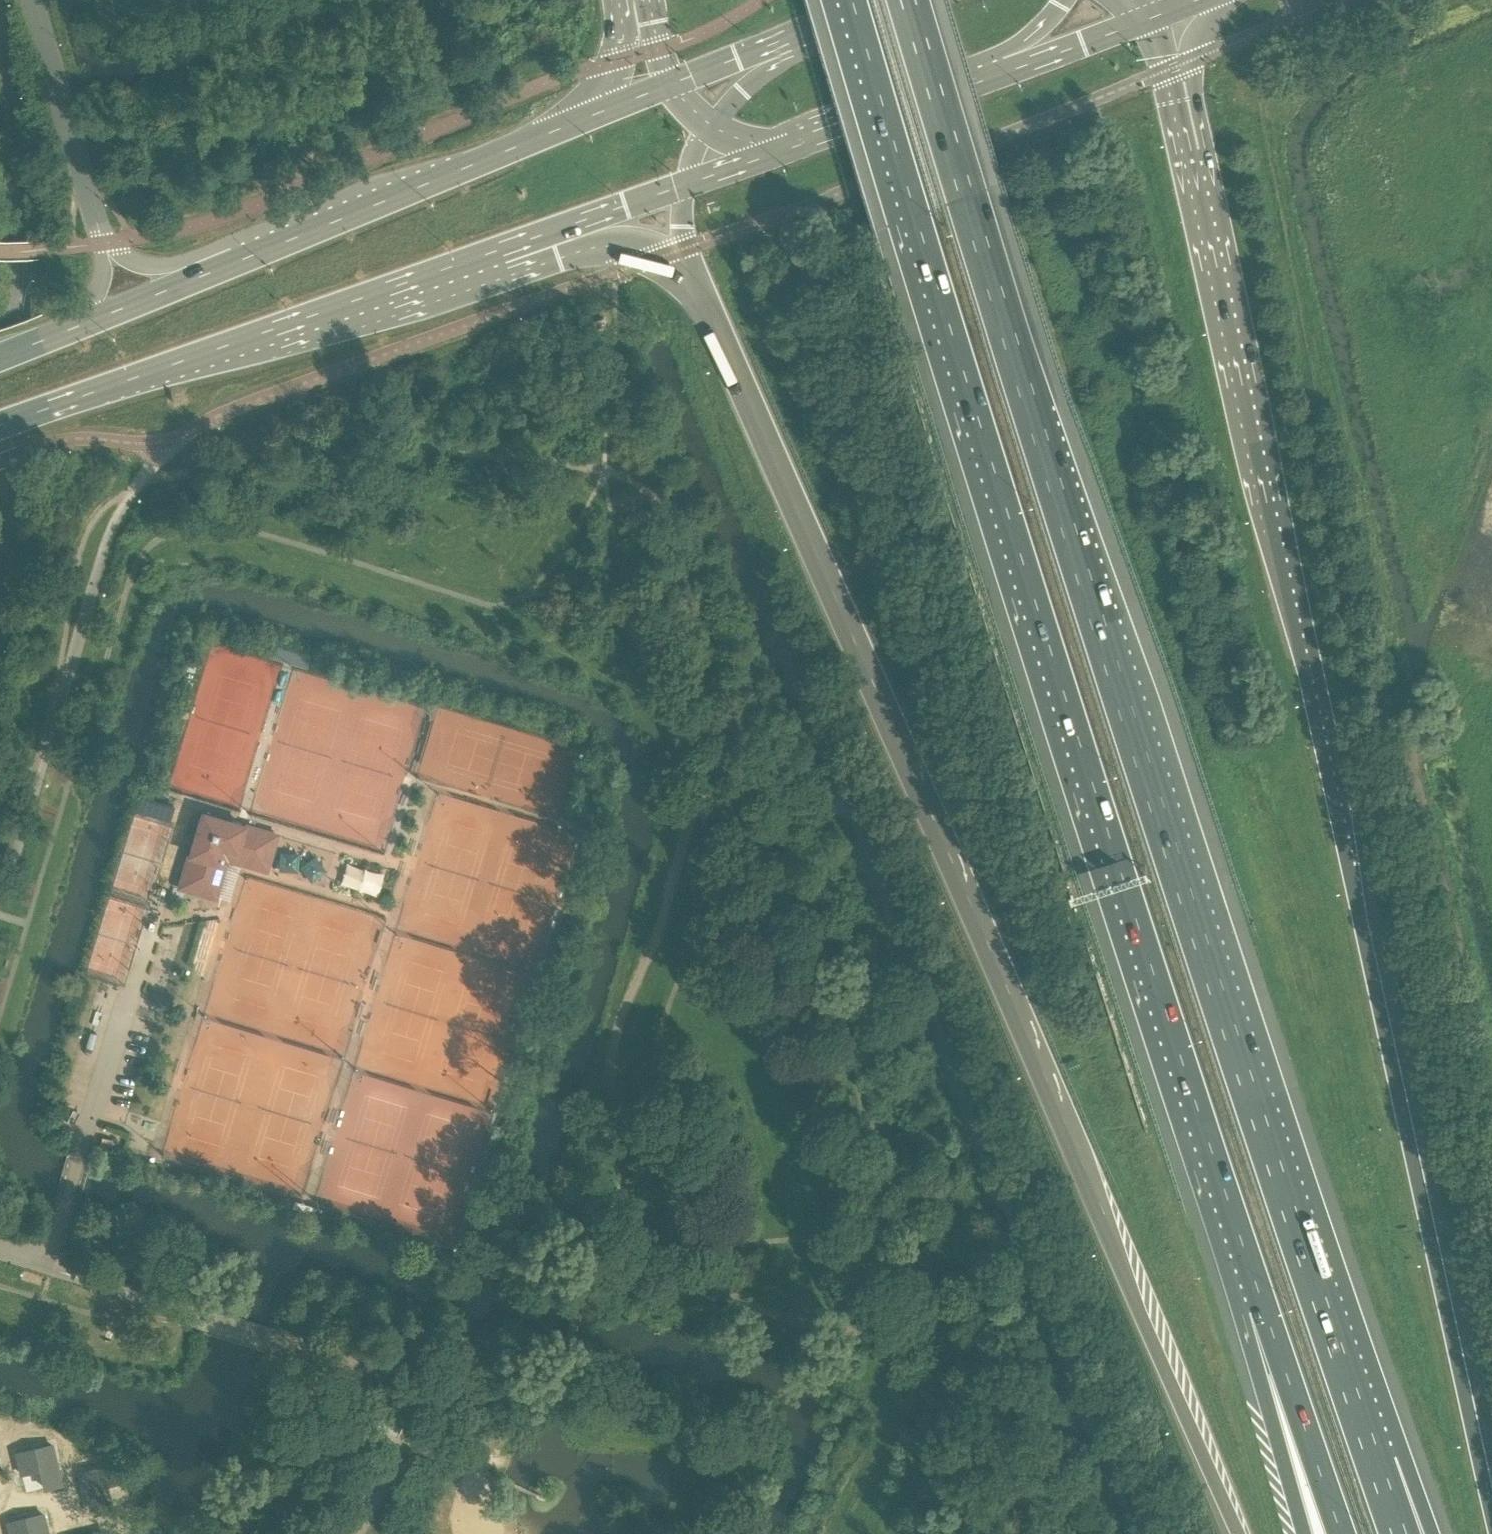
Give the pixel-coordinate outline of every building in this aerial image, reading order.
[(593,321),(596,329),(607,325),(604,317),(593,321)] [(276,645),(272,658),(286,662),(307,668),(310,655),(276,645)] [(141,800),(137,813),(168,823),(172,809),(141,800)] [(202,813),(192,848),(182,882),(216,893),(227,858),(261,869),(272,834),(202,813)] [(380,889),(384,868),(347,862),(344,884),(380,889)] [(53,1445),(18,1452),(22,1472),(41,1468),(45,1487),(61,1484),(53,1445)] [(124,1479),(121,1464),(83,1473),(91,1507),(110,1502),(106,1486),(108,1482),(124,1479)] [(43,1514),(8,1522),(11,1533),(47,1533),(43,1514)]
